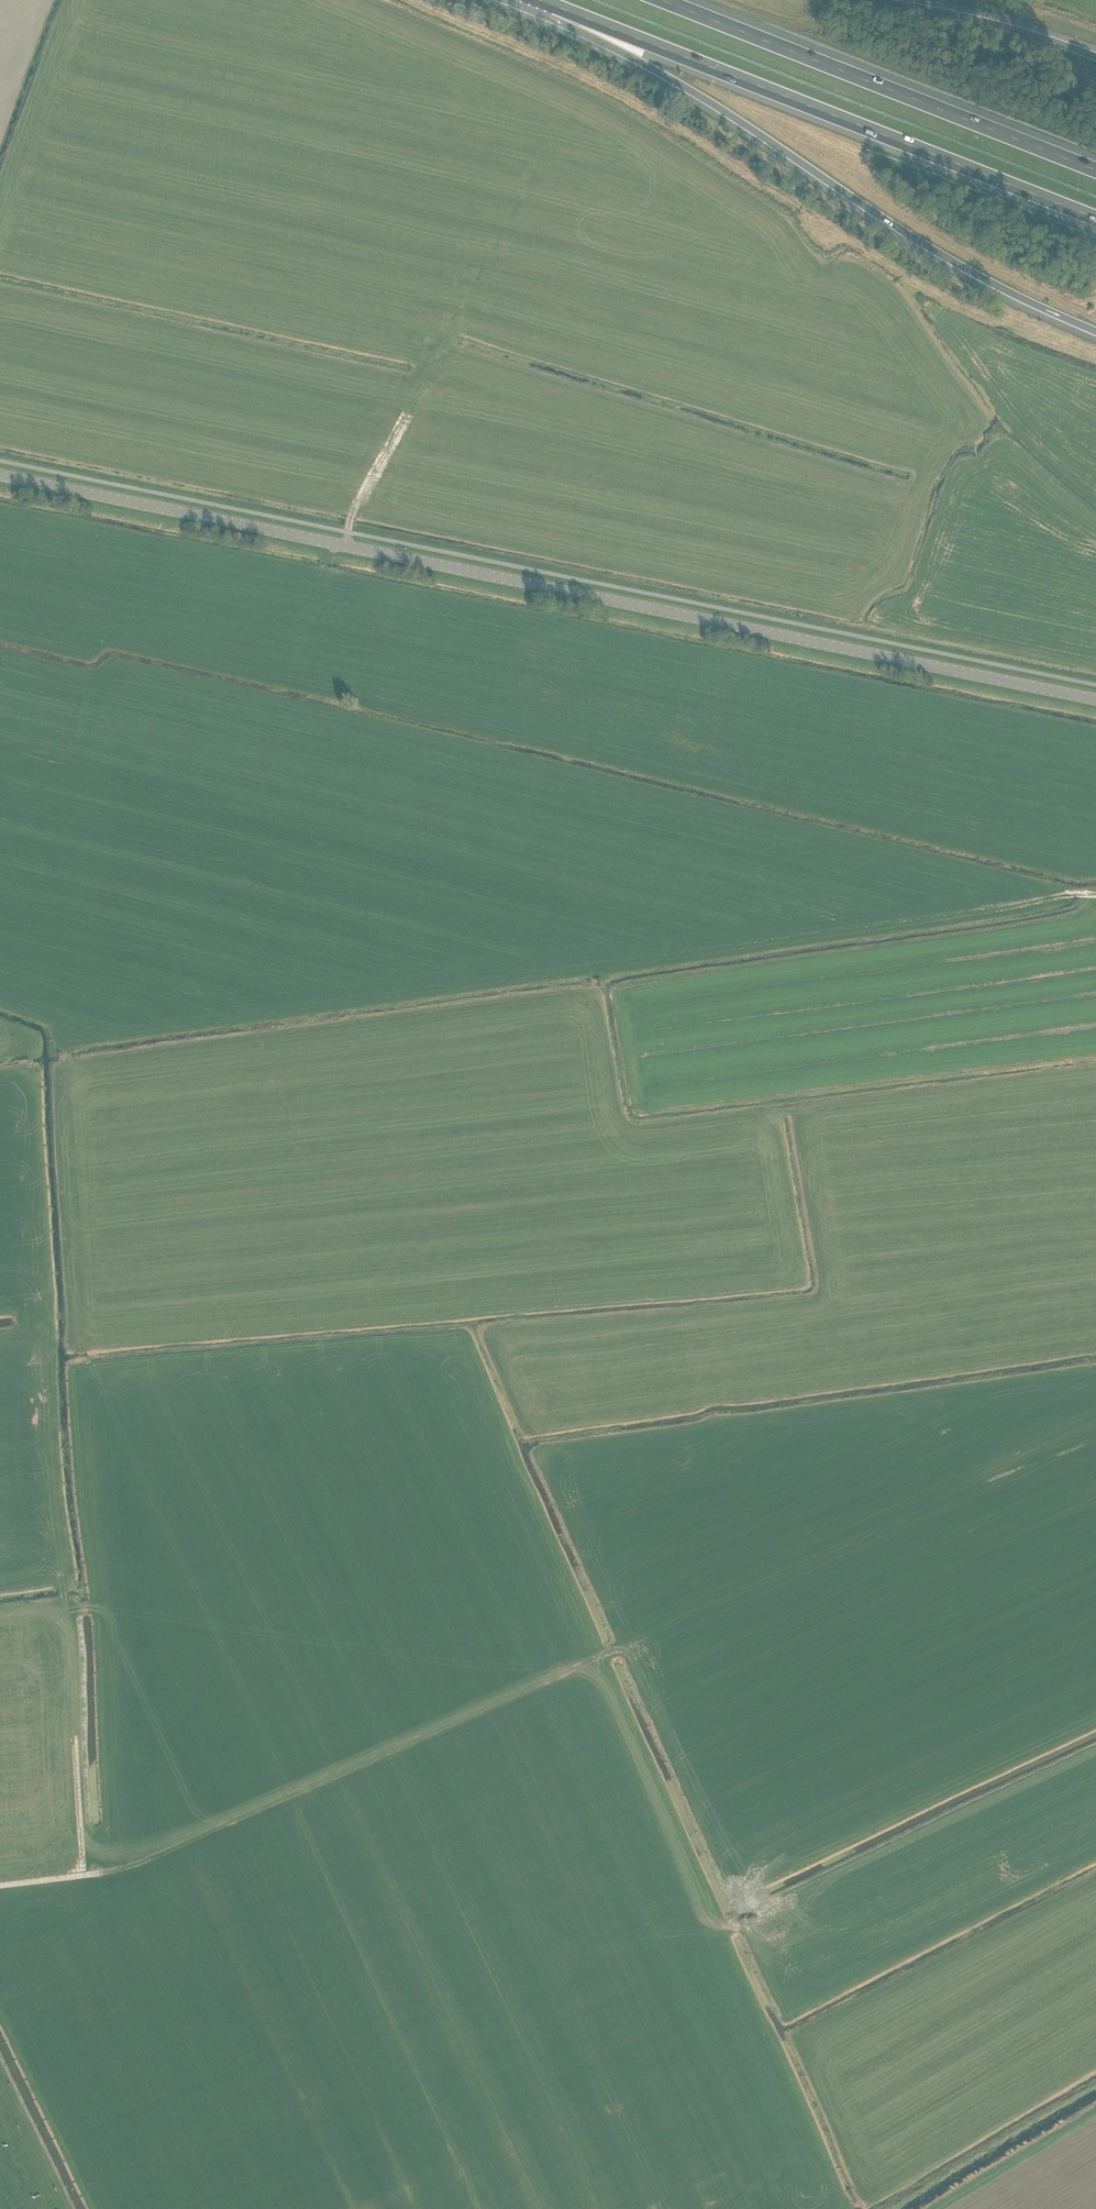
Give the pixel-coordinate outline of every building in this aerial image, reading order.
[(461,342),(484,350),(486,343),(463,335),(461,342)]
